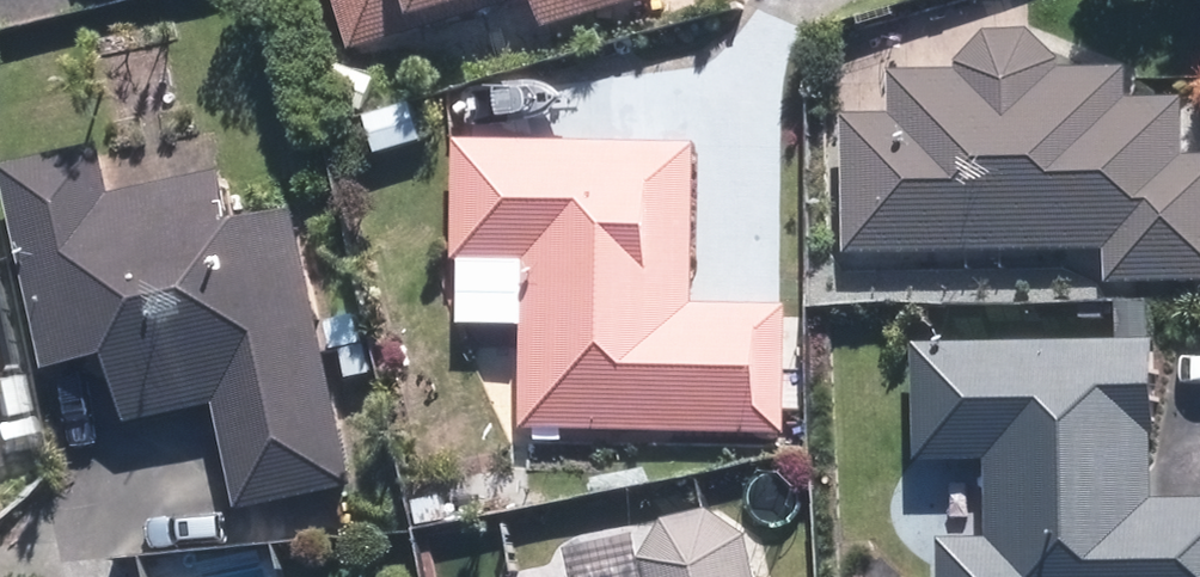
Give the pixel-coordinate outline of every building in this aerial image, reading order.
[(362,49),(454,20),(449,5),(466,0),(347,0),(362,49)] [(553,23),(629,0),(546,0),(553,23)] [(862,107),(859,246),(1117,251),(1116,276),(1199,278),(1199,153),(1197,153),(1198,88),(1139,87),(1140,61),(1063,60),(1063,44),(1048,26),(997,24),(964,62),(905,61),(905,107),(862,107)] [(529,425),(790,434),(794,299),(702,296),(707,140),(471,132),(468,254),(534,256),(529,425)] [(251,507),(363,484),(306,198),(256,208),(243,140),(119,164),(114,139),(14,159),(55,362),(124,348),(139,418),(230,400),(251,507)] [(33,405),(26,373),(10,376),(0,328),(0,394),(4,411),(33,405)] [(995,456),(996,533),(949,534),(950,576),(1199,576),(1199,493),(1164,494),(1161,335),(931,338),(932,457),(995,456)] [(752,498),(544,542),(549,567),(501,576),(768,576),(752,498)]
